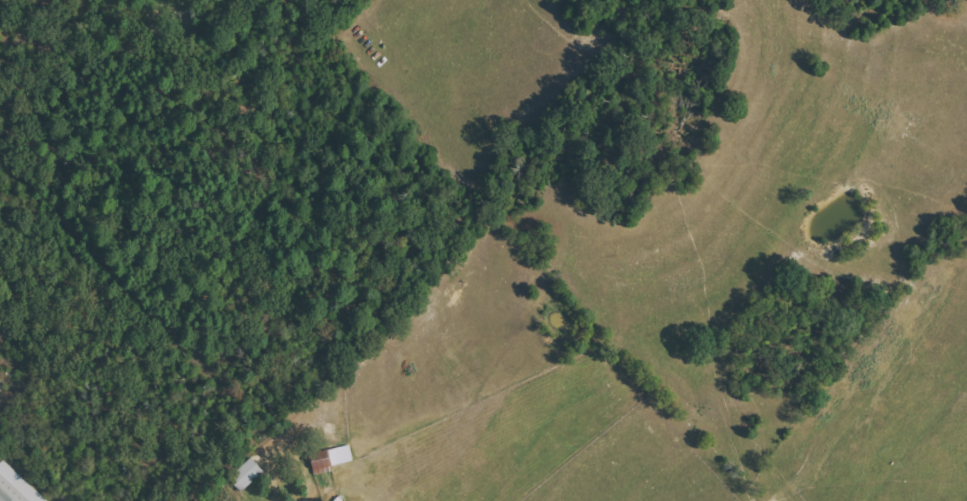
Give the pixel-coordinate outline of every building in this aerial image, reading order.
[(328,450),(330,457),(311,461),(313,471),(354,463),(350,445),(328,450)] [(265,474),(254,459),(230,477),(241,492),(265,474)] [(4,460),(0,465),(0,500),(49,500),(4,460)]
